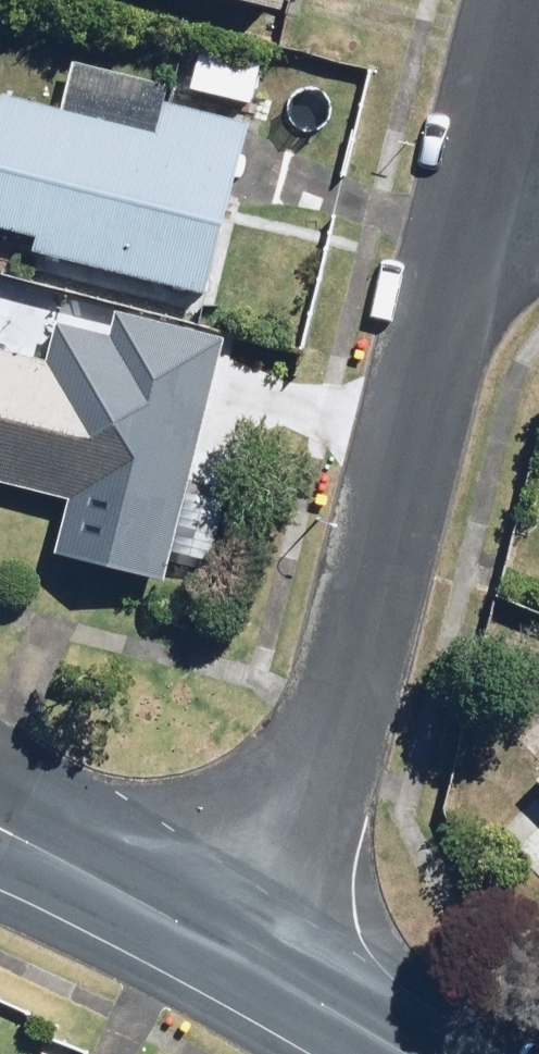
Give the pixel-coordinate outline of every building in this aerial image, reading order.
[(0,92),(0,228),(34,236),(31,250),(211,294),(268,61),(199,44),(188,90),(72,62),(62,103),(1,88),(0,92)] [(223,350),(113,321),(108,340),(50,326),(42,358),(0,347),(0,480),(72,499),(55,563),(161,590),(223,350)]
